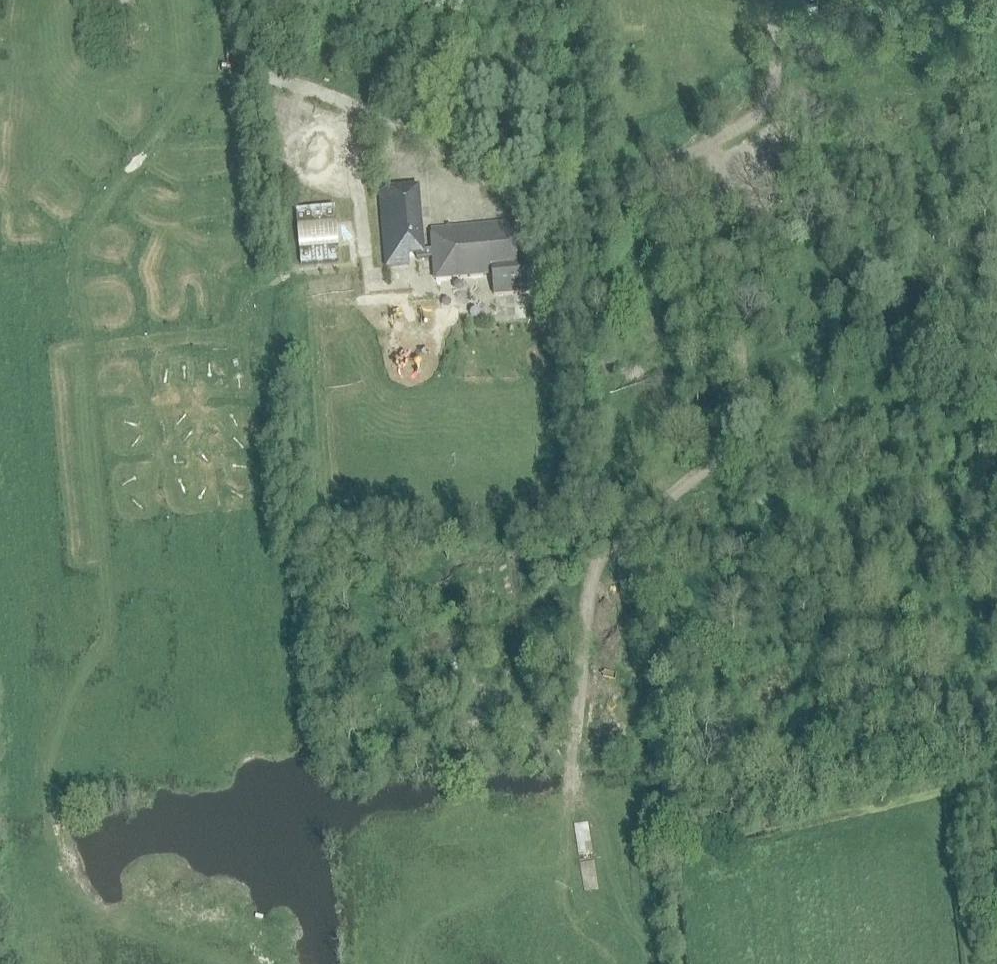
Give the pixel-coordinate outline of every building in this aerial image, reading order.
[(420,252),(415,191),(392,193),(391,190),(387,190),(379,194),(385,268),(409,266),(408,253),(420,252)] [(300,265),(338,262),(333,207),(295,210),(300,265)] [(430,230),(434,281),(491,276),(492,295),(539,291),(537,257),(515,259),(512,223),(430,230)]
